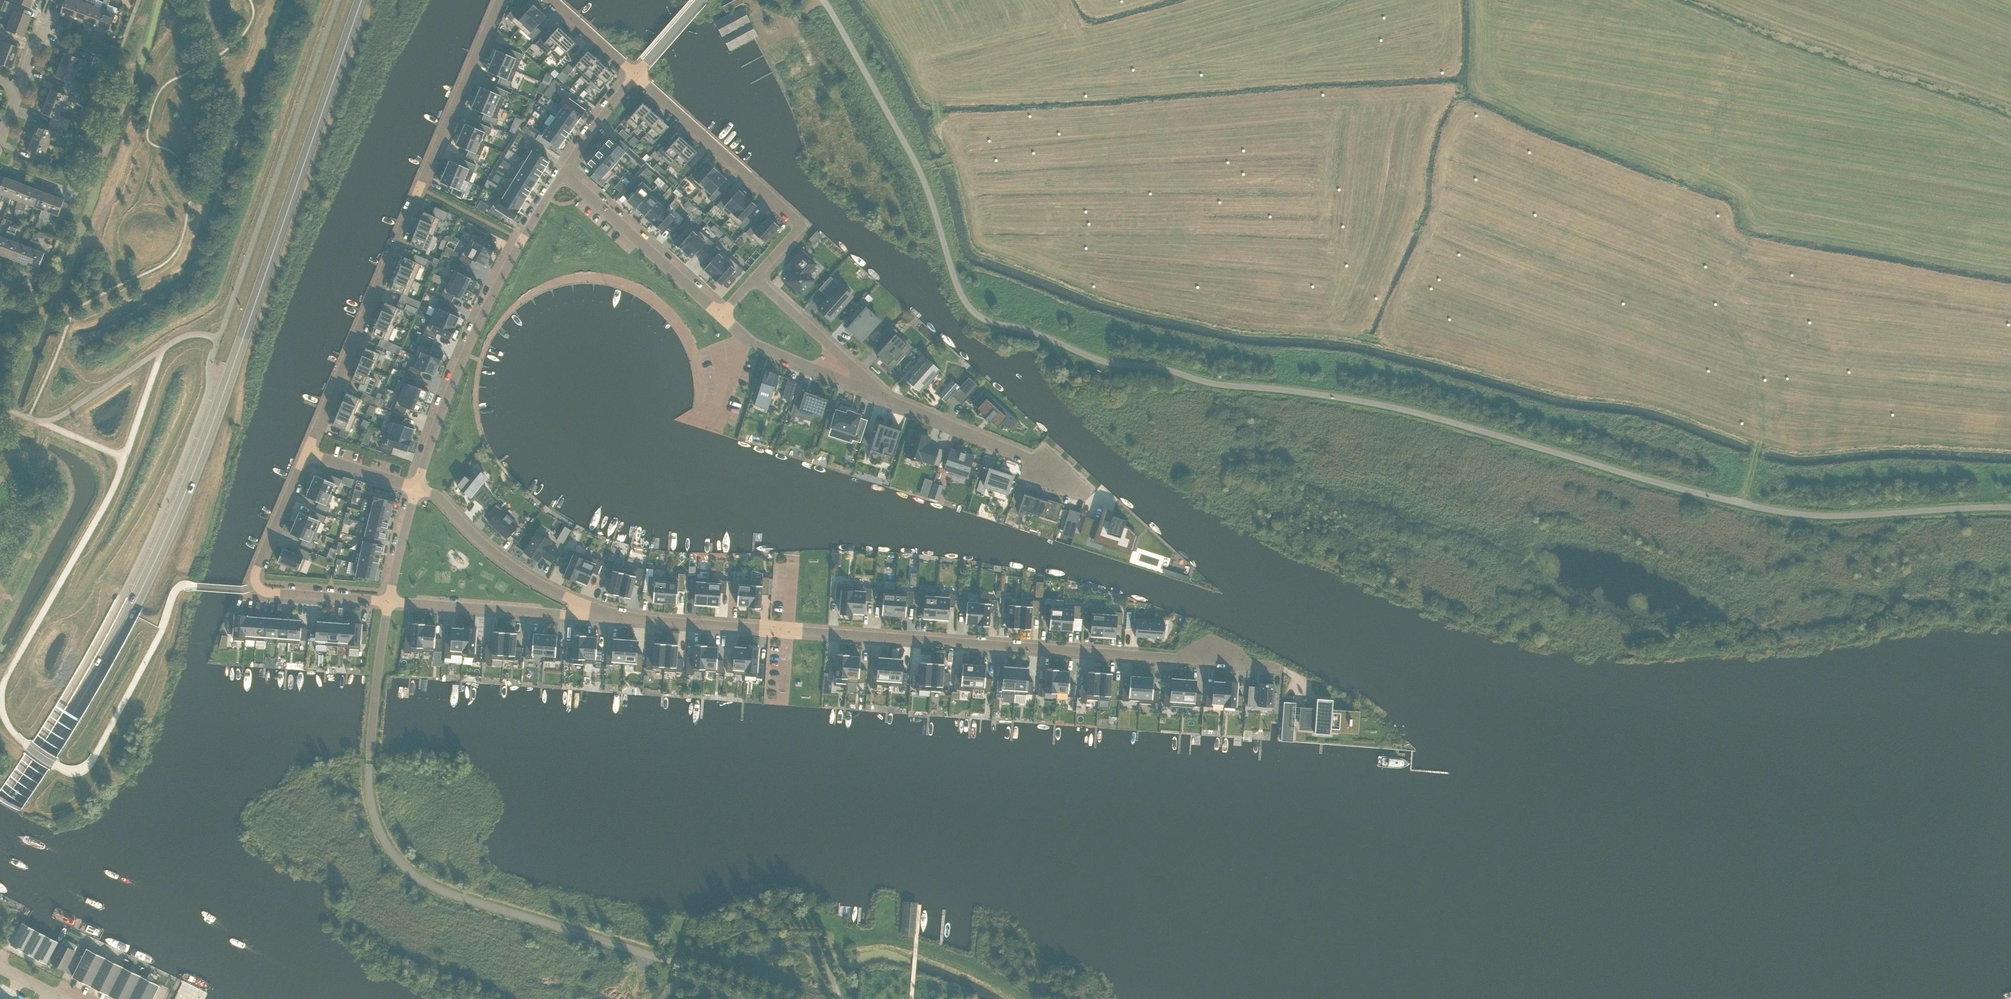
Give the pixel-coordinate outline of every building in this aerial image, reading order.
[(9,20),(26,27),(30,16),(14,10),(16,5),(4,0),(0,10),(11,14),(9,20)] [(60,15),(73,19),(80,0),(78,0),(59,0),(58,4),(63,6),(60,15)] [(89,4),(82,1),(82,0),(78,0),(80,0),(73,19),(84,24),(92,5),(89,4)] [(101,8),(94,6),(96,0),(91,0),(89,4),(92,5),(84,24),(97,28),(104,9),(101,8)] [(97,28),(109,33),(116,14),(106,10),(109,1),(107,0),(104,0),(101,8),(104,9),(97,28)] [(528,1),(519,11),(514,7),(506,16),(519,27),(537,8),(538,6),(531,0),(530,2),(529,0),(528,1)] [(546,16),(537,8),(519,27),(533,40),(541,31),(537,27),(546,16)] [(742,8),(715,22),(730,50),(757,36),(742,8)] [(26,27),(9,20),(6,26),(0,24),(0,35),(8,38),(10,33),(22,37),(26,27)] [(568,36),(558,27),(548,39),(543,35),(535,44),(549,56),(551,54),(568,36)] [(8,38),(0,35),(0,53),(14,58),(18,48),(6,43),(8,38)] [(576,43),(568,36),(551,54),(559,61),(557,63),(562,68),(570,59),(565,55),(576,43)] [(61,65),(77,71),(80,63),(85,65),(89,55),(77,50),(75,57),(65,53),(61,65)] [(509,55),(496,50),(492,61),(516,71),(523,55),(512,50),(509,55)] [(596,59),(588,51),(574,66),(583,74),(596,59)] [(14,58),(0,53),(0,65),(10,69),(14,58)] [(606,67),(596,59),(583,74),(580,77),(589,86),(590,84),(606,67)] [(516,71),(492,61),(487,72),(500,77),(498,83),(509,88),(516,71)] [(568,64),(562,71),(567,76),(574,68),(568,64)] [(74,79),(77,71),(61,65),(56,77),(66,81),(64,87),(75,91),(79,81),(74,79)] [(614,75),(606,67),(590,84),(599,92),(614,75)] [(811,88),(818,98),(826,92),(819,83),(811,88)] [(51,90),(47,101),(68,109),(71,101),(77,104),(81,93),(75,91),(64,87),(61,93),(51,90)] [(494,92),(481,87),(476,98),(501,108),(508,91),(496,87),(494,92)] [(549,87),(543,94),(547,97),(550,99),(555,91),(549,87)] [(543,94),(538,101),(542,104),(544,101),(547,97),(543,94)] [(501,108),(476,98),(471,108),(484,114),(482,120),(496,125),(498,119),(496,118),(501,108)] [(585,110),(569,98),(562,108),(578,120),(585,110)] [(60,116),(63,107),(47,101),(42,114),(52,117),(50,123),(61,128),(67,130),(71,120),(65,118),(60,116)] [(643,103),(626,121),(635,130),(638,126),(652,111),(643,103)] [(578,120),(562,108),(555,117),(572,129),(578,120)] [(652,111),(638,126),(647,134),(661,119),(652,111)] [(572,129),(555,117),(548,127),(565,139),(572,129)] [(661,119),(647,134),(655,142),(669,126),(661,119)] [(812,119),(799,122),(802,133),(815,130),(812,119)] [(57,138),(61,128),(50,123),(48,130),(38,126),(33,138),(49,144),(52,136),(57,138)] [(478,129),(465,123),(460,134),(485,145),(485,144),(483,143),(487,134),(489,135),(492,128),(480,123),(478,129)] [(525,126),(521,130),(529,135),(532,131),(525,126)] [(565,139),(548,127),(542,136),(558,148),(565,139)] [(618,133),(625,139),(629,135),(622,129),(618,133)] [(485,145),(460,134),(456,145),(469,151),(466,156),(478,161),(485,145)] [(634,136),(628,142),(634,147),(639,141),(634,136)] [(670,165),(688,144),(679,136),(669,148),(664,144),(656,153),(670,165)] [(46,152),(49,144),(33,138),(29,150),(38,154),(36,160),(49,165),(53,155),(46,152)] [(603,147),(618,161),(630,148),(620,139),(616,144),(610,139),(603,147)] [(688,144),(670,165),(683,177),(691,168),(686,164),(697,152),(688,144)] [(595,156),(612,171),(619,162),(618,161),(603,147),(595,156)] [(550,161),(532,150),(526,160),(543,171),(550,161)] [(612,171),(595,156),(587,165),(595,172),(591,177),(601,186),(614,172),(612,171)] [(476,165),(465,160),(462,166),(449,160),(444,171),(469,182),(476,165)] [(543,171),(526,160),(520,170),(537,180),(543,171)] [(694,170),(695,170),(687,179),(700,191),(703,188),(718,171),(709,163),(708,163),(709,163),(699,174),(695,169),(694,170)] [(643,171),(649,176),(654,171),(648,165),(643,171)] [(537,180),(520,170),(514,179),(532,190),(537,180)] [(469,182),(444,171),(440,182),(453,188),(451,193),(462,198),(465,192),(460,190),(465,180),(469,182)] [(718,171),(703,188),(712,195),(708,198),(713,203),(721,194),(722,194),(717,189),(726,179),(718,171)] [(496,174),(492,179),(498,183),(501,177),(496,174)] [(17,182),(5,177),(0,190),(0,202),(0,203),(3,195),(11,198),(17,182)] [(487,179),(483,187),(488,190),(492,182),(487,179)] [(508,189),(525,200),(532,190),(514,179),(508,189)] [(18,216),(29,186),(17,182),(11,198),(18,201),(16,208),(14,214),(18,216)] [(627,201),(636,209),(650,194),(653,190),(644,182),(633,193),(627,201)] [(631,184),(627,188),(633,193),(637,189),(631,184)] [(34,207),(40,191),(29,186),(18,216),(21,217),(24,211),(27,204),(34,207)] [(525,200),(508,189),(502,199),(519,209),(525,200)] [(729,200),(724,196),(724,197),(716,206),(730,218),(748,198),(747,197),(748,196),(741,189),(740,191),(739,190),(729,200)] [(44,219),(52,195),(40,191),(34,207),(42,210),(39,217),(44,219)] [(636,209),(644,216),(658,201),(650,194),(636,209)] [(52,195),(44,219),(42,224),(45,225),(47,220),(48,220),(51,213),(58,216),(64,200),(52,195)] [(519,209),(502,199),(498,196),(488,212),(500,219),(504,214),(513,220),(519,209)] [(748,198),(730,218),(743,230),(751,221),(752,220),(747,216),(756,206),(748,198)] [(653,224),(666,209),(658,201),(644,216),(653,224)] [(479,202),(476,207),(481,210),(484,212),(487,207),(484,205),(479,202)] [(432,215),(424,212),(417,228),(433,235),(440,220),(445,222),(449,213),(435,207),(432,215)] [(666,209),(653,224),(662,232),(675,217),(666,209)] [(779,226),(768,216),(768,217),(759,227),(754,223),(746,232),(761,246),(779,226)] [(673,243),(682,251),(698,232),(690,225),(692,223),(687,219),(679,228),(678,228),(683,232),(674,242),(673,243)] [(433,235),(417,228),(410,244),(427,251),(433,235)] [(487,234),(475,228),(472,233),(476,236),(471,246),(491,257),(496,246),(484,240),(487,234)] [(11,232),(7,230),(4,238),(0,236),(0,254),(3,255),(11,232)] [(698,232),(682,251),(691,259),(701,248),(705,252),(706,252),(714,243),(700,231),(698,232)] [(15,260),(21,244),(13,241),(16,234),(11,232),(3,255),(15,260)] [(735,242),(740,247),(741,247),(741,248),(745,243),(739,237),(735,242)] [(27,264),(35,241),(31,239),(28,247),(21,244),(15,260),(27,264)] [(35,241),(27,264),(39,269),(45,253),(37,250),(40,243),(35,241)] [(491,257),(471,246),(465,256),(461,254),(458,260),(470,266),(473,260),(485,267),(491,257)] [(703,270),(712,278),(730,258),(717,246),(708,255),(713,259),(703,270)] [(796,270),(787,281),(801,294),(808,286),(809,287),(814,281),(813,280),(807,274),(815,264),(802,252),(790,265),(796,270)] [(412,260),(404,257),(398,273),(414,280),(421,265),(426,267),(429,260),(415,254),(412,260)] [(730,258),(712,278),(721,286),(731,275),(735,279),(743,270),(730,258)] [(467,272),(456,266),(453,272),(458,274),(453,285),(472,295),(478,284),(465,277),(467,272)] [(414,280),(398,273),(391,290),(407,297),(414,280)] [(838,283),(830,276),(827,280),(835,287),(838,283)] [(472,295),(453,285),(447,295),(443,293),(440,299),(452,305),(455,299),(467,305),(472,295)] [(850,298),(839,288),(819,310),(830,320),(850,298)] [(868,294),(864,298),(868,302),(872,298),(868,294)] [(450,306),(437,301),(435,307),(439,309),(435,319),(455,328),(460,317),(447,311),(450,306)] [(400,309),(385,302),(378,319),(395,326),(395,325),(393,324),(400,309)] [(418,309),(406,304),(404,310),(416,315),(418,309)] [(880,320),(866,308),(862,312),(858,308),(850,317),(855,321),(848,328),(862,340),(880,320)] [(395,326),(378,319),(371,335),(388,342),(395,326)] [(455,328),(435,319),(430,330),(425,328),(423,334),(435,339),(437,334),(451,340),(455,328)] [(880,357),(888,365),(894,358),(896,360),(902,353),(903,354),(910,347),(898,337),(900,335),(899,335),(898,336),(895,334),(889,341),(885,337),(885,336),(884,336),(876,345),(877,346),(877,345),(881,349),(876,355),(879,357),(878,358),(878,359),(880,357)] [(433,343),(421,338),(418,344),(423,346),(418,357),(440,365),(444,354),(431,349),(433,343)] [(380,354),(366,348),(359,364),(373,370),(380,354)] [(922,354),(917,359),(920,362),(925,357),(922,354)] [(440,365),(418,357),(414,367),(409,366),(407,372),(419,377),(422,371),(435,376),(440,365)] [(939,369),(927,358),(907,381),(918,391),(939,369)] [(373,370),(359,364),(352,380),(364,385),(371,369),(373,370)] [(779,375),(766,370),(754,405),(767,410),(774,390),(776,391),(779,381),(777,380),(779,375)] [(418,382),(405,377),(402,384),(407,386),(404,396),(425,404),(428,392),(416,387),(418,382)] [(965,381),(956,391),(966,400),(974,390),(965,381)] [(787,383),(782,397),(791,400),(796,386),(787,383)] [(959,387),(955,383),(952,387),(948,383),(937,395),(945,402),(959,387)] [(360,399),(347,393),(340,409),(356,416),(354,415),(361,399),(360,399)] [(376,398),(363,393),(360,399),(361,399),(373,404),(374,403),(377,405),(379,401),(380,400),(378,399),(376,398)] [(1020,424),(1020,423),(992,398),(991,400),(985,395),(987,394),(988,395),(988,394),(987,393),(983,397),(975,406),(980,411),(977,415),(985,418),(984,419),(985,420),(986,419),(989,422),(988,422),(989,423),(991,421),(997,427),(1000,425),(1014,430),(1014,429),(1019,423),(1020,424)] [(822,416),(827,399),(818,396),(817,398),(804,395),(804,397),(797,395),(792,411),(799,414),(800,412),(812,416),(812,417),(813,414),(822,416)] [(425,404),(404,396),(400,407),(394,405),(392,412),(405,416),(407,410),(421,415),(425,404)] [(377,405),(377,406),(381,408),(385,400),(380,398),(380,400),(379,401),(377,405)] [(356,416),(340,409),(333,425),(349,432),(356,416)] [(836,411),(831,426),(845,431),(843,440),(851,442),(852,439),(860,442),(867,420),(859,418),(860,415),(853,413),(853,411),(852,413),(848,411),(847,414),(836,411)] [(403,419),(390,415),(389,421),(393,423),(390,433),(411,440),(414,428),(401,424),(403,419)] [(891,464),(901,430),(879,423),(868,457),(891,464)] [(929,437),(914,432),(906,456),(922,461),(922,460),(933,464),(938,448),(927,445),(929,437)] [(411,440),(390,433),(386,444),(381,442),(379,449),(392,453),(394,447),(407,452),(411,440)] [(364,436),(362,443),(369,445),(371,438),(365,436),(364,436)] [(352,461),(395,473),(399,461),(356,449),(352,461)] [(950,449),(944,470),(967,477),(974,456),(950,449)] [(487,477),(477,469),(468,478),(465,476),(457,485),(460,488),(471,497),(479,503),(490,494),(482,484),(487,477)] [(1013,476),(989,469),(985,482),(980,480),(976,490),(984,493),(986,487),(1007,494),(1013,476)] [(315,475),(310,485),(331,494),(335,484),(339,486),(342,480),(330,475),(328,480),(315,475)] [(1083,481),(1095,489),(1099,483),(1087,475),(1083,481)] [(931,481),(925,479),(923,487),(929,489),(931,481)] [(930,500),(937,502),(943,485),(935,483),(930,500)] [(310,485),(306,496),(319,502),(316,508),(328,513),(331,506),(328,505),(333,495),(331,494),(310,485)] [(355,489),(353,496),(357,497),(360,498),(362,491),(355,489)] [(375,495),(375,498),(374,501),(393,506),(394,504),(394,503),(394,501),(395,499),(395,497),(396,495),(376,490),(376,492),(375,495)] [(1045,501),(1025,495),(1019,514),(1020,514),(1021,510),(1041,516),(1040,517),(1057,522),(1063,504),(1046,499),(1045,501)] [(366,512),(371,513),(390,518),(391,515),(391,513),(392,510),(393,508),(393,506),(374,501),(369,500),(368,502),(368,503),(368,504),(367,507),(367,509),(366,510),(366,512)] [(496,504),(488,514),(493,518),(489,522),(498,531),(498,532),(499,531),(506,538),(518,526),(512,521),(513,520),(512,519),(508,515),(507,515),(506,515),(501,510),(502,509),(496,504)] [(1115,515),(1105,506),(1100,522),(1087,517),(1081,535),(1105,543),(1104,546),(1117,550),(1118,547),(1129,550),(1134,532),(1125,524),(1127,520),(1114,516),(1115,515)] [(1064,523),(1063,529),(1074,532),(1076,527),(1080,513),(1069,509),(1064,523)] [(299,511),(294,522),(315,531),(319,521),(324,523),(326,516),(315,511),(312,517),(299,511)] [(369,520),(368,523),(387,528),(388,527),(388,524),(389,522),(389,520),(390,518),(371,513),(370,515),(370,516),(369,518),(369,520)] [(294,522),(290,533),(303,539),(300,544),(312,549),(315,543),(310,541),(315,531),(294,522)] [(361,532),(360,534),(384,540),(385,535),(386,533),(387,531),(387,528),(368,523),(363,522),(363,524),(362,526),(362,528),(361,530),(361,532)] [(538,532),(524,552),(538,561),(543,554),(546,557),(545,558),(551,562),(559,551),(549,544),(551,541),(538,532)] [(357,547),(356,549),(356,552),(361,553),(380,557),(380,556),(381,555),(381,552),(382,551),(382,548),(383,545),(359,540),(358,542),(358,544),(357,547)] [(283,548),(278,562),(300,571),(306,558),(308,559),(311,553),(299,548),(296,554),(283,548)] [(575,551),(569,549),(564,561),(570,563),(564,576),(576,580),(586,555),(575,550),(575,551)] [(379,560),(380,559),(380,557),(361,553),(360,554),(360,556),(359,558),(359,561),(358,563),(378,567),(378,566),(379,565),(379,563),(379,562),(379,560)] [(597,559),(586,555),(576,580),(576,581),(576,580),(587,584),(591,572),(598,575),(603,561),(597,558),(597,559)] [(351,572),(351,574),(375,579),(376,575),(377,574),(377,573),(377,572),(378,567),(358,563),(354,562),(353,564),(353,566),(352,568),(352,570),(351,572)] [(615,564),(608,563),(605,577),(611,579),(607,592),(619,595),(626,568),(614,565),(615,564)] [(637,571),(626,568),(619,595),(630,598),(634,585),(640,586),(644,569),(638,567),(637,571)] [(678,577),(667,576),(665,603),(677,604),(678,591),(684,591),(685,574),(678,573),(678,577)] [(655,576),(649,576),(647,593),(653,594),(653,602),(665,603),(667,576),(655,575),(655,576)] [(740,575),(733,575),(732,592),(738,593),(737,605),(748,606),(748,608),(749,608),(751,580),(739,579),(740,575)] [(697,578),(691,578),(690,590),(696,591),(695,604),(707,605),(709,578),(697,577),(697,578)] [(762,581),(751,580),(749,608),(761,608),(762,594),(768,595),(769,577),(763,577),(762,581)] [(721,579),(709,578),(707,605),(719,605),(720,593),(726,593),(727,580),(721,580),(721,579)] [(852,614),(852,613),(854,586),(842,585),(842,584),(836,583),(835,598),(841,599),(840,613),(852,614)] [(854,586),(852,613),(864,613),(865,601),(871,601),(872,588),(865,588),(865,587),(854,586)] [(893,616),(896,589),(884,588),(884,589),(877,589),(876,601),(883,602),(882,615),(893,616)] [(896,589),(893,616),(905,617),(906,604),(913,604),(913,591),(907,591),(907,590),(896,589)] [(924,618),(936,619),(937,597),(926,596),(926,592),(919,592),(918,604),(925,605),(924,618)] [(937,597),(936,619),(947,619),(948,607),(954,607),(955,594),(949,594),(948,598),(937,597)] [(965,623),(977,624),(978,602),(967,601),(968,598),(961,597),(960,610),(966,610),(965,623)] [(977,624),(977,625),(989,626),(990,612),(996,612),(997,600),(991,599),(991,598),(979,597),(978,602),(977,624)] [(1007,627),(1018,628),(1020,603),(1009,602),(1010,598),(1003,598),(1002,613),(1008,613),(1007,627)] [(1020,603),(1018,628),(1030,629),(1031,615),(1038,615),(1039,600),(1033,600),(1032,601),(1021,600),(1020,603)] [(1049,629),(1061,630),(1063,606),(1051,605),(1051,604),(1045,603),(1044,616),(1050,616),(1049,629)] [(1063,606),(1061,630),(1073,631),(1074,618),(1080,618),(1081,606),(1074,605),(1074,607),(1063,606)] [(1091,635),(1103,636),(1105,610),(1093,609),(1093,610),(1086,610),(1086,622),(1092,622),(1091,635)] [(1105,610),(1103,636),(1115,637),(1115,624),(1122,625),(1123,612),(1116,612),(1116,611),(1105,610)] [(245,641),(245,639),(247,616),(247,615),(236,614),(235,621),(228,621),(228,634),(234,634),(234,640),(245,641)] [(245,639),(256,640),(257,617),(247,616),(245,639)] [(266,641),(267,636),(268,618),(257,617),(256,640),(266,641)] [(267,636),(277,637),(278,619),(268,618),(267,636)] [(288,643),(290,619),(278,619),(277,637),(277,642),(288,643)] [(306,640),(307,628),(300,627),(301,620),(290,619),(288,643),(299,643),(299,640),(306,640)] [(1165,623),(1136,620),(1136,621),(1135,636),(1164,639),(1164,638),(1162,638),(1163,623),(1165,623)] [(327,646),(329,622),(318,622),(317,628),(311,628),(310,641),(316,641),(316,645),(327,646)] [(327,646),(338,646),(340,623),(329,622),(327,646)] [(348,647),(350,624),(340,623),(338,646),(348,647)] [(362,624),(350,623),(350,624),(348,647),(348,648),(360,649),(360,643),(367,644),(367,631),(361,630),(362,624)] [(424,623),(413,623),(411,638),(405,637),(404,652),(411,653),(411,652),(422,652),(424,623)] [(436,626),(425,625),(425,624),(424,623),(422,652),(423,652),(423,651),(434,652),(434,651),(441,651),(442,639),(435,638),(436,626)] [(464,629),(453,628),(452,641),(446,640),(444,658),(451,658),(451,654),(462,655),(462,657),(463,657),(465,628),(464,628),(464,629)] [(477,628),(465,628),(463,657),(474,657),(474,661),(480,662),(482,644),(475,644),(477,628)] [(505,632),(493,631),(492,645),(486,645),(485,662),(491,663),(491,659),(503,660),(505,632)] [(517,633),(505,632),(503,660),(515,661),(515,659),(521,660),(522,647),(516,647),(517,633)] [(545,634),(534,633),(533,646),(526,646),(525,658),(532,659),(532,655),(543,656),(543,661),(544,661),(545,634)] [(557,635),(545,634),(544,661),(555,662),(555,660),(561,661),(562,648),(556,648),(557,635)] [(586,635),(574,634),(573,647),(567,647),(566,662),(572,662),(572,663),(583,664),(586,635)] [(586,635),(583,664),(584,664),(584,663),(595,664),(595,667),(601,668),(603,650),(596,650),(597,637),(586,636),(586,635)] [(626,640),(614,639),(613,652),(607,651),(606,664),(613,664),(613,661),(624,662),(624,664),(626,640)] [(638,641),(626,640),(624,664),(636,665),(635,671),(642,671),(643,654),(637,654),(638,641)] [(666,644),(654,643),(653,657),(647,656),(646,669),(653,669),(653,668),(664,669),(664,671),(666,644)] [(678,644),(666,644),(664,671),(676,672),(676,671),(682,672),(683,659),(677,658),(678,644)] [(706,645),(695,644),(694,657),(687,657),(686,674),(693,675),(693,671),(705,672),(706,645)] [(707,645),(706,645),(705,672),(705,670),(716,671),(716,672),(723,673),(724,660),(717,660),(718,647),(707,646),(707,645)] [(746,648),(735,647),(734,660),(728,659),(727,672),(733,672),(733,674),(744,674),(744,676),(745,676),(747,647),(746,647),(746,648)] [(759,648),(747,647),(745,676),(756,676),(756,678),(763,678),(764,663),(758,662),(759,648)] [(849,654),(837,653),(836,669),(830,668),(829,673),(825,673),(824,683),(829,683),(829,681),(835,681),(835,682),(847,683),(847,682),(849,656),(849,654)] [(860,656),(849,656),(847,682),(859,683),(859,682),(865,682),(866,670),(860,669),(860,656)] [(888,685),(890,659),(879,658),(878,671),(871,670),(870,688),(877,688),(877,684),(888,685)] [(902,659),(890,659),(888,685),(900,686),(900,690),(906,690),(908,673),(901,672),(902,659)] [(930,691),(932,663),(920,662),(919,676),(913,676),(912,688),(918,689),(918,690),(930,691)] [(944,664),(932,663),(930,691),(942,691),(942,690),(948,690),(950,673),(944,672),(944,664)] [(973,689),(975,665),(962,664),(962,672),(956,671),(954,689),(961,689),(961,690),(973,691),(973,689)] [(986,665),(975,665),(973,689),(984,690),(984,691),(990,691),(991,679),(985,678),(986,665)] [(1014,694),(1016,668),(1004,667),(1003,680),(997,679),(996,697),(1002,697),(1002,693),(1014,694)] [(1028,669),(1016,668),(1014,694),(1026,695),(1026,694),(1032,694),(1033,682),(1027,681),(1028,669)] [(1057,692),(1058,670),(1058,669),(1046,668),(1045,682),(1039,682),(1038,696),(1045,696),(1045,693),(1057,693),(1057,692)] [(1070,671),(1058,670),(1057,692),(1068,693),(1068,697),(1074,697),(1075,685),(1069,684),(1070,671)] [(1098,700),(1100,672),(1088,671),(1087,685),(1081,685),(1080,702),(1086,703),(1087,699),(1098,700)] [(1112,673),(1100,672),(1098,700),(1110,701),(1110,699),(1116,700),(1117,682),(1111,682),(1112,673)] [(1140,701),(1141,676),(1130,676),(1129,688),(1123,688),(1122,701),(1129,701),(1129,700),(1140,701)] [(1154,677),(1141,676),(1140,701),(1139,703),(1152,704),(1152,703),(1158,703),(1159,691),(1153,690),(1154,677)] [(1181,706),(1183,679),(1170,678),(1170,691),(1165,691),(1164,706),(1170,707),(1170,705),(1181,706)] [(1196,680),(1183,679),(1181,706),(1194,707),(1194,706),(1200,706),(1201,694),(1195,693),(1196,680)] [(1225,682),(1223,705),(1223,706),(1235,706),(1235,710),(1242,710),(1243,695),(1237,695),(1237,682),(1225,681),(1225,682)] [(1223,705),(1225,682),(1214,682),(1213,695),(1207,694),(1206,707),(1212,707),(1212,704),(1223,705)] [(1273,693),(1274,685),(1267,685),(1267,684),(1265,684),(1265,685),(1259,685),(1259,689),(1256,689),(1256,687),(1249,686),(1248,686),(1247,707),(1248,702),(1258,702),(1257,706),(1272,707),(1273,702),(1275,702),(1276,693),(1273,693)] [(1317,712),(1304,711),(1303,727),(1316,728),(1315,734),(1316,734),(1317,733),(1330,734),(1330,735),(1331,735),(1331,732),(1332,732),(1333,723),(1340,724),(1340,730),(1350,731),(1352,714),(1333,713),(1334,700),(1332,700),(1332,701),(1324,700),(1324,699),(1318,699),(1317,712)] [(1286,703),(1285,702),(1282,741),(1294,742),(1297,703),(1295,703),(1295,704),(1286,703)] [(912,911),(909,942),(927,944),(929,912),(912,911)] [(46,964),(58,942),(22,923),(11,945),(46,964)] [(65,970),(75,951),(62,944),(52,963),(65,970)] [(159,985),(87,949),(73,977),(118,998),(152,998),(159,985)]
